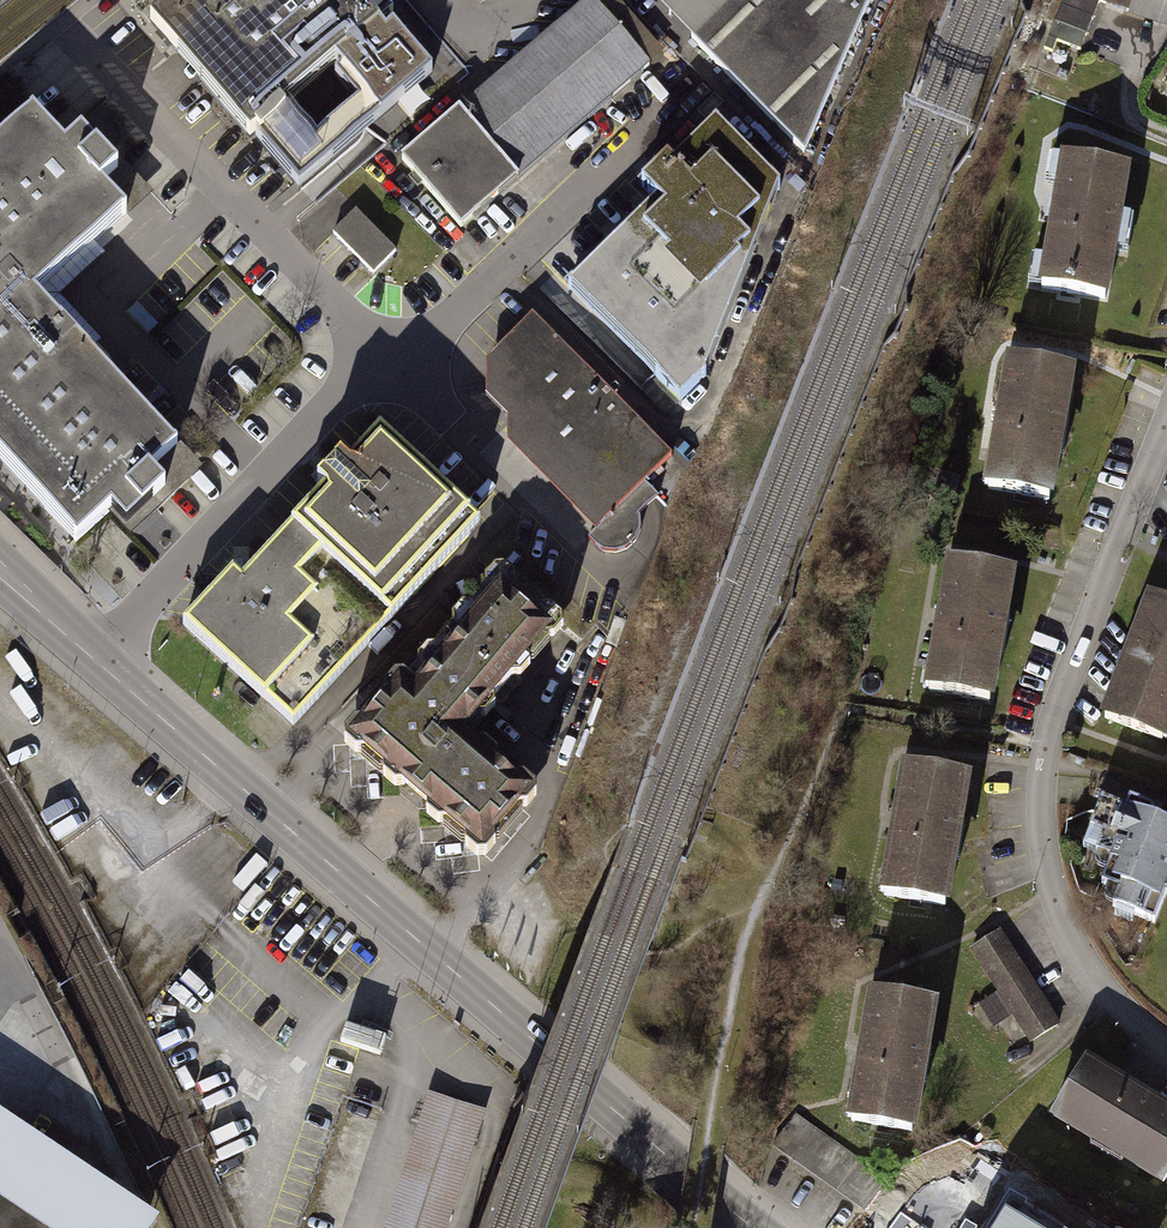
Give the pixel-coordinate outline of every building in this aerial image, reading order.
[(368,0),(183,0),(142,36),(242,150),(388,23),(368,0)] [(396,158),(456,227),(660,52),(615,0),(580,0),(396,158)] [(650,0),(800,150),(866,0),(650,0)] [(1166,24),(1166,0),(1099,0),(1166,24)] [(698,377),(771,186),(708,121),(665,166),(660,160),(634,187),(646,201),(565,287),(676,399),(698,377)] [(24,133),(0,155),(0,474),(70,549),(102,519),(120,538),(141,518),(159,501),(144,485),(168,462),(24,307),(114,224),(97,206),(119,185),(99,164),(79,142),(54,166),(24,133)] [(1064,159),(1042,287),(1103,297),(1126,170),(1064,159)] [(328,231),(367,272),(391,250),(351,208),(328,231)] [(638,482),(664,455),(526,314),(481,358),(479,395),(501,415),(501,443),(588,533),(638,482)] [(1010,361),(987,489),(1048,500),(1071,372),(1010,361)] [(291,729),(473,535),(372,446),(340,480),(243,581),(186,640),(291,729)] [(653,496),(638,482),(588,533),(585,537),(601,551),(611,553),(621,549),(631,540),(634,529),(634,516),(653,496)] [(950,563),(928,691),(989,701),(1011,574),(950,563)] [(504,699),(564,630),(499,573),(344,750),(442,835),(475,864),(528,804),(462,747),(504,699)] [(1104,718),(1161,740),(1166,725),(1166,603),(1151,597),(1104,718)] [(906,767),(884,895),(944,905),(967,778),(906,767)] [(1100,884),(1122,892),(1116,908),(1155,923),(1166,894),(1166,824),(1101,798),(1083,844),(1111,855),(1100,884)] [(1031,1041),(1058,1025),(999,932),(973,948),(999,990),(983,1000),(1013,1048),(1029,1038),(1031,1041)] [(873,993),(851,1121),(912,1131),(934,1003),(873,993)] [(385,1043),(348,1031),(342,1050),(379,1062),(385,1043)] [(1053,1115),(1163,1182),(1166,1176),(1166,1113),(1085,1062),(1053,1115)] [(385,1227),(448,1227),(483,1117),(425,1099),(385,1227)] [(0,1132),(0,1227),(142,1227),(0,1132)]
